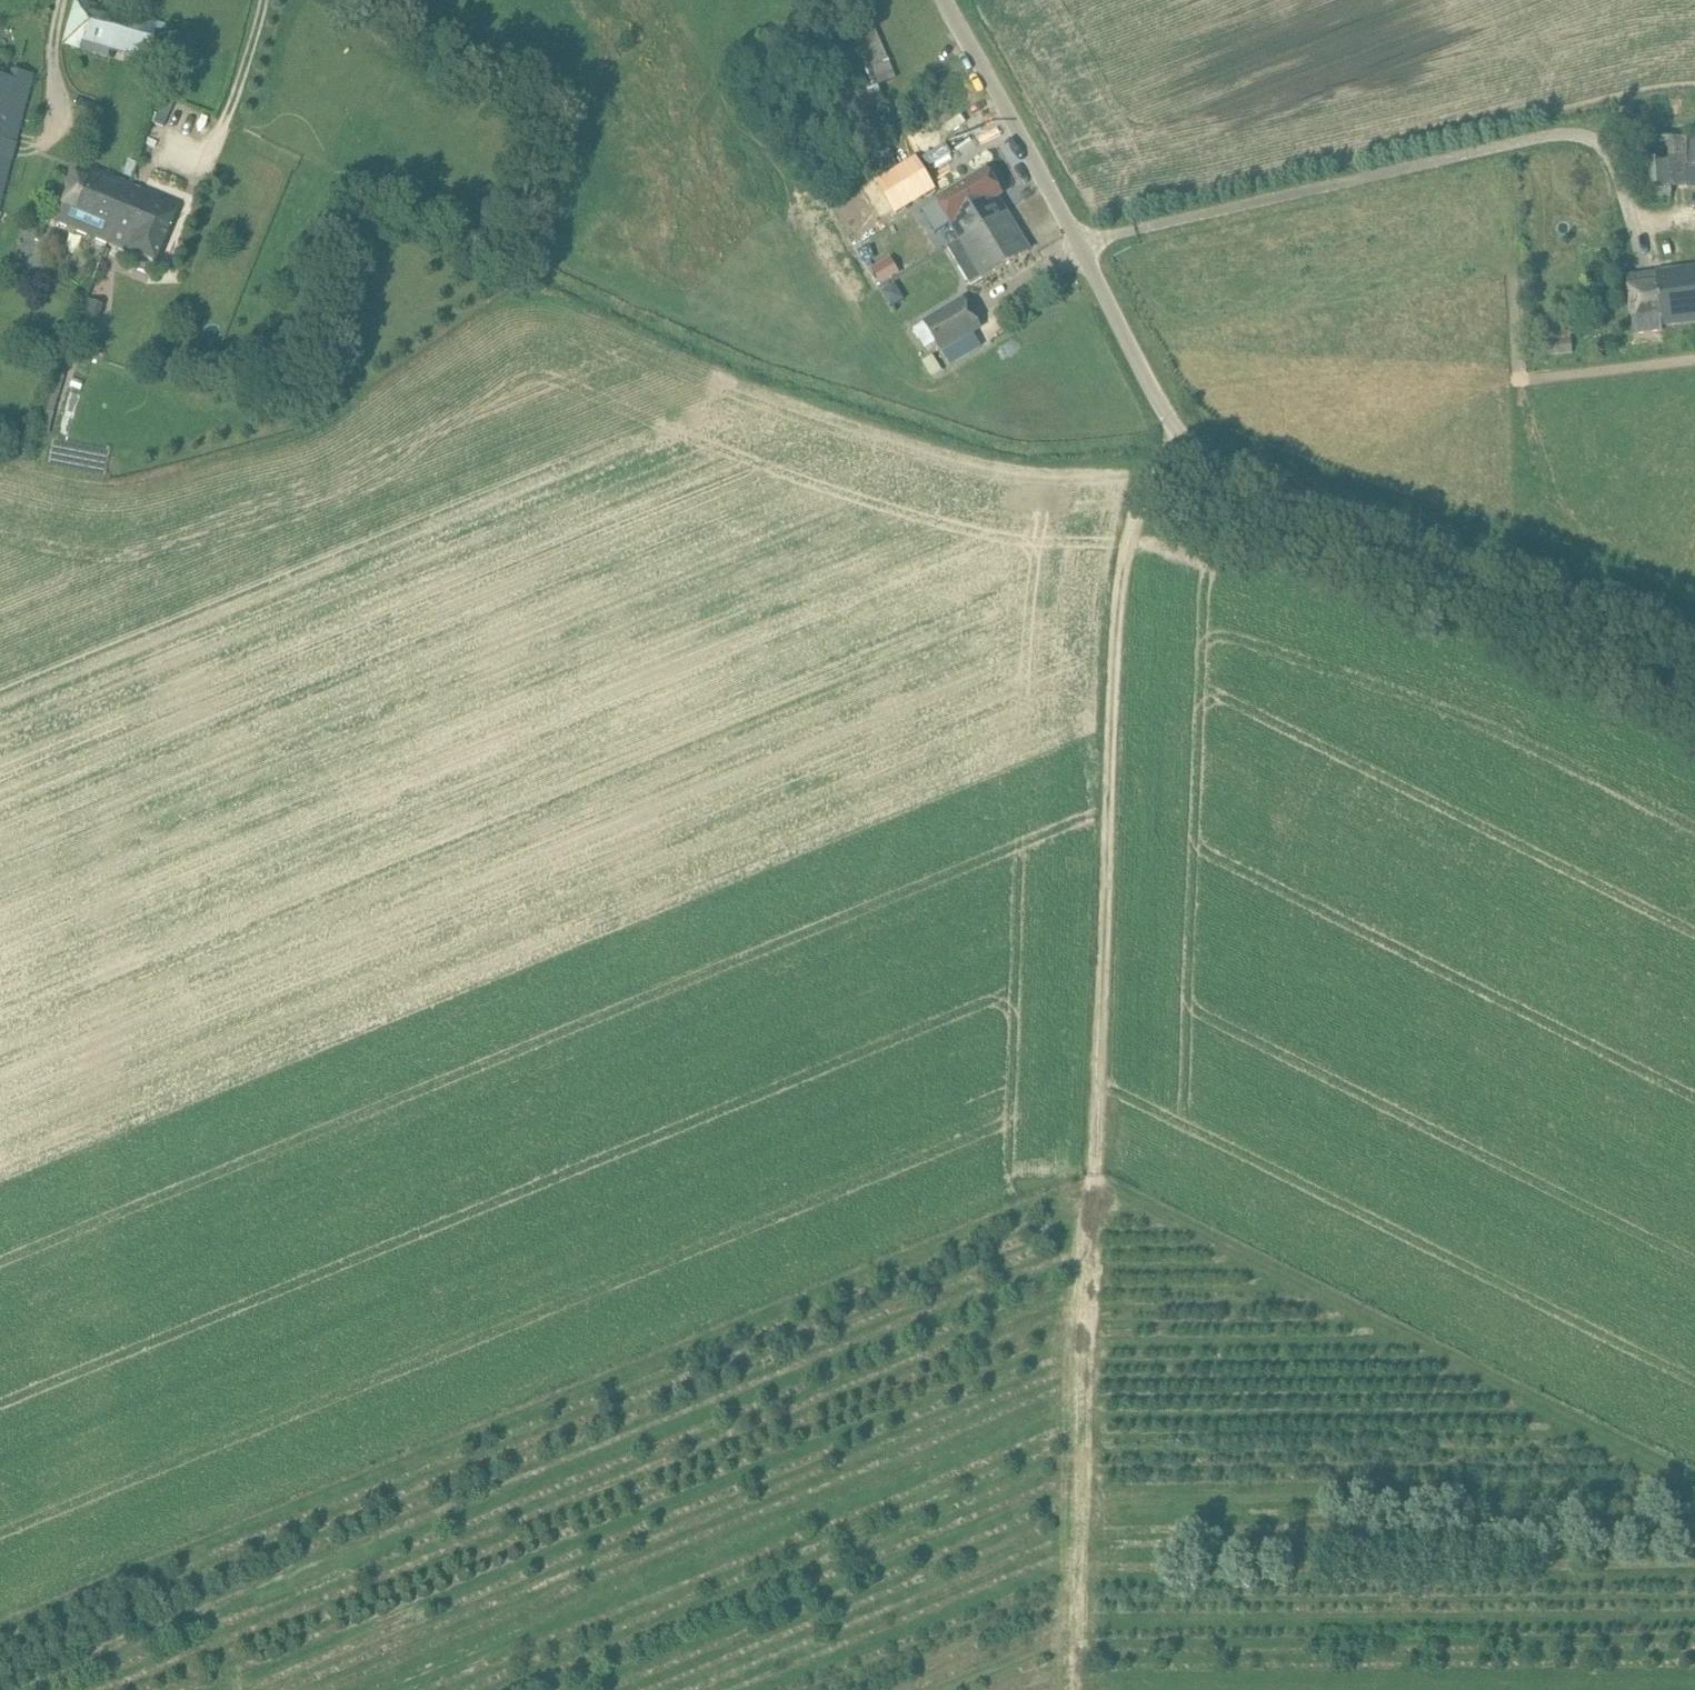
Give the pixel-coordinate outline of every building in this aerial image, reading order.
[(160,73),(173,28),(78,0),(75,0),(63,44),(160,73)] [(875,30),(854,39),(874,88),(896,79),(875,30)] [(30,85),(0,77),(0,203),(30,85)] [(872,109),(851,118),(876,175),(897,166),(872,109)] [(895,150),(901,163),(931,150),(926,137),(895,150)] [(1660,139),(1637,139),(1639,198),(1672,197),(1672,189),(1694,189),(1694,138),(1660,139)] [(917,160),(879,184),(896,211),(934,187),(917,160)] [(55,222),(108,244),(132,186),(79,164),(55,222)] [(970,175),(936,195),(962,239),(961,239),(962,240),(1007,213),(993,188),(1001,183),(989,164),(970,175)] [(179,205),(132,186),(108,244),(155,263),(179,205)] [(962,240),(949,248),(955,259),(969,252),(984,278),(1030,251),(1007,213),(962,240)] [(886,261),(872,269),(882,285),(895,277),(886,261)] [(1652,273),(1627,276),(1634,335),(1663,332),(1662,327),(1694,323),(1694,268),(1652,273)] [(964,298),(923,322),(935,342),(941,354),(943,353),(951,367),(983,348),(975,334),(982,329),(964,298)] [(79,299),(70,329),(89,334),(97,304),(79,299)] [(1573,353),(1571,331),(1540,334),(1542,356),(1573,353)] [(1204,535),(1216,539),(1220,527),(1208,523),(1204,535)]
